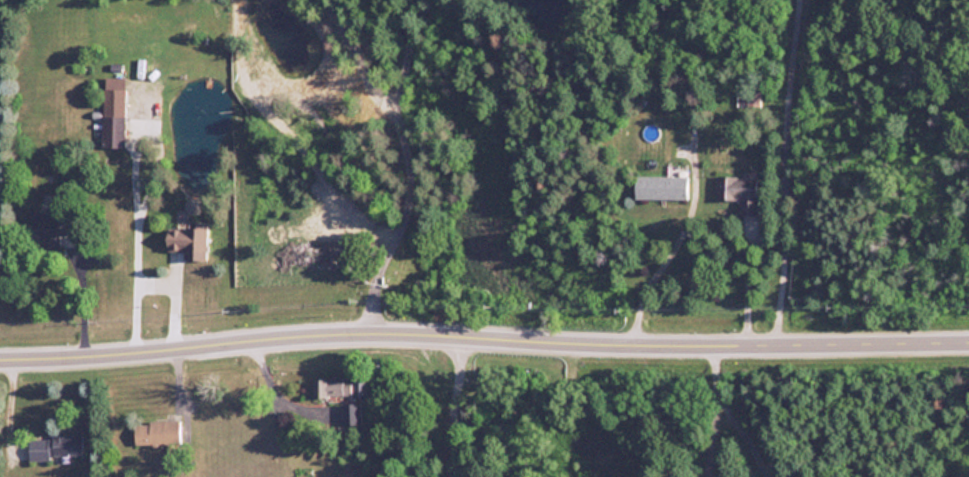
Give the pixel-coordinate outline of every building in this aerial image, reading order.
[(123,111),(112,111),(112,115),(100,115),(100,147),(123,147),(123,111)] [(687,199),(687,175),(635,175),(635,199),(687,199)] [(739,215),(756,216),(757,178),(717,177),(716,201),(739,202),(739,215)] [(206,229),(165,229),(165,253),(206,253),(206,229)] [(366,397),(366,378),(314,379),(314,399),(366,397)] [(133,443),(179,443),(179,420),(133,420),(133,443)] [(81,435),(27,435),(27,456),(81,457),(81,435)]
